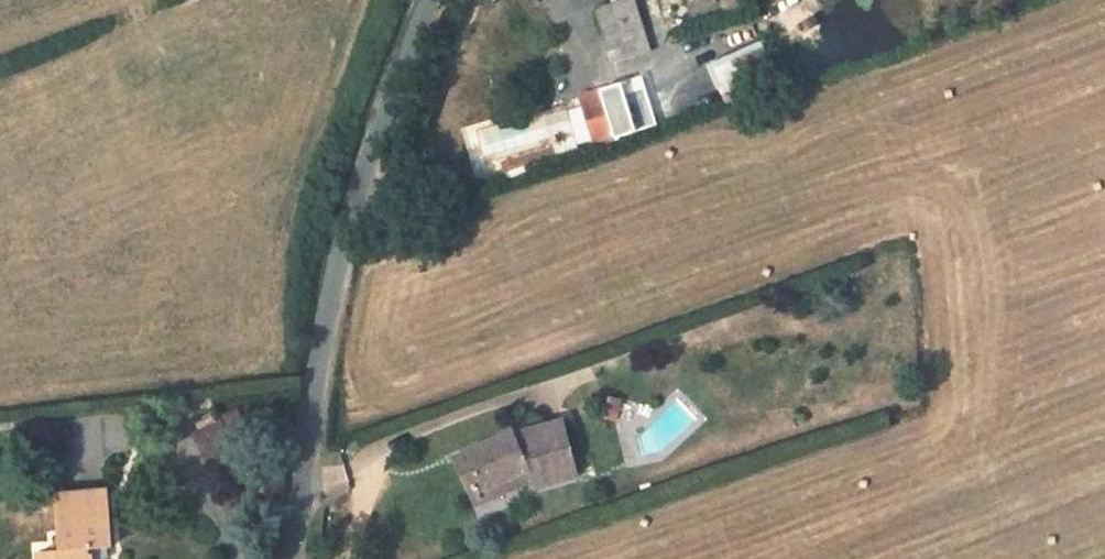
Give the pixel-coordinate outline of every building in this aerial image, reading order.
[(599,10),(614,62),(649,51),(634,0),(631,0),(599,10)] [(775,84),(761,48),(716,66),(730,102),(775,84)] [(650,120),(635,78),(616,85),(631,128),(650,120)] [(611,134),(631,128),(616,85),(596,92),(611,134)] [(605,420),(616,423),(620,400),(609,398),(605,420)] [(513,436),(511,433),(455,458),(466,483),(480,477),(486,489),(530,470),(535,480),(539,488),(579,476),(562,421),(513,436)] [(220,426),(201,435),(213,460),(232,451),(220,426)] [(477,506),(535,480),(530,470),(486,489),(472,496),(477,506)] [(472,496),(486,489),(480,477),(466,483),(472,496)] [(57,493),(57,500),(106,495),(106,488),(57,493)] [(40,558),(92,558),(92,555),(89,556),(88,551),(112,548),(106,495),(57,500),(62,552),(39,553),(40,558)]
